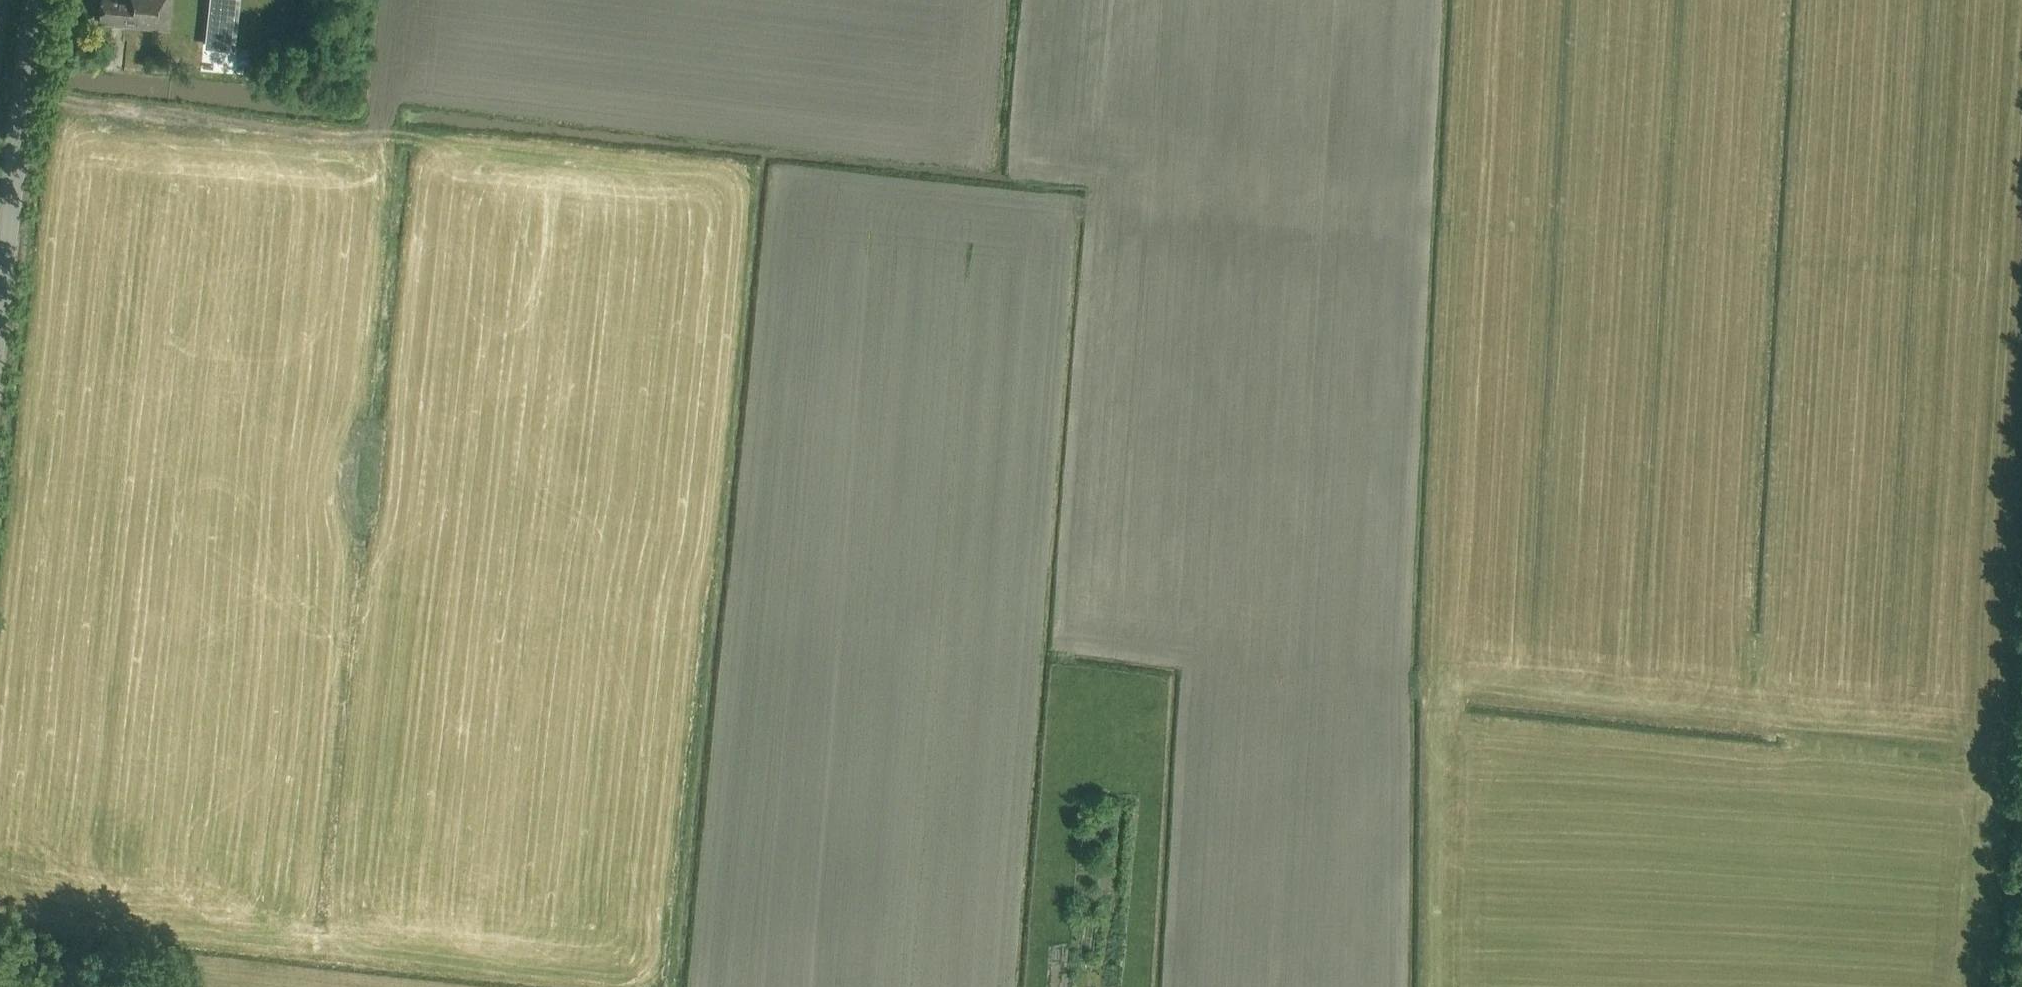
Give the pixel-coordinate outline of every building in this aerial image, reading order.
[(99,23),(168,30),(172,0),(101,0),(99,23)] [(202,38),(228,40),(233,0),(206,0),(202,38)]
